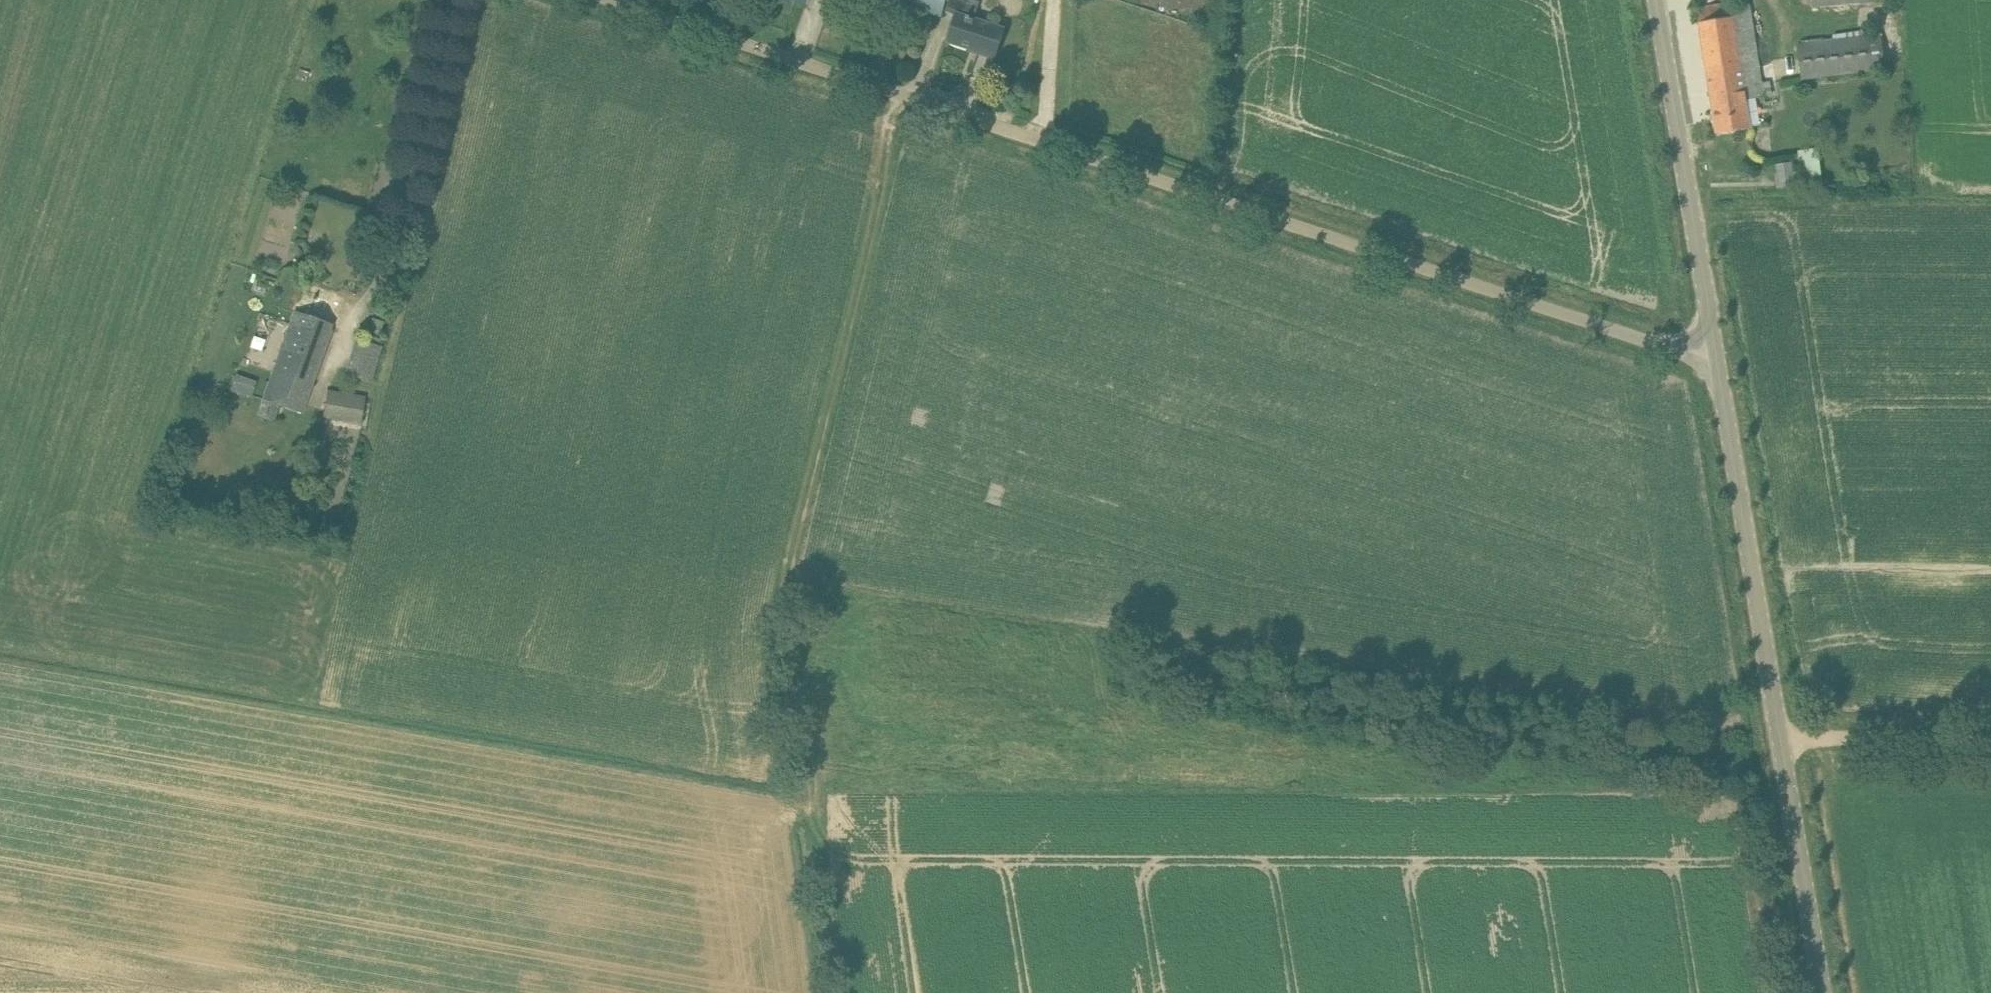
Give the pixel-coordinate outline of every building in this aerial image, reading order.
[(976,51),(996,58),(1005,29),(975,20),(982,0),(892,0),(942,16),(944,10),(957,15),(949,40),(977,49),(976,51)] [(1717,133),(1767,125),(1762,96),(1764,96),(1772,94),(1770,82),(1762,83),(1749,0),(1747,0),(1724,4),(1724,0),(1696,0),(1717,133)] [(1796,43),(1800,79),(1883,70),(1879,35),(1796,43)] [(1819,147),(1799,148),(1800,180),(1820,179),(1819,147)] [(1777,164),(1780,185),(1796,182),(1793,162),(1777,164)] [(273,372),(258,415),(280,422),(285,407),(302,413),(334,324),(335,324),(343,303),(303,289),(290,326),(265,317),(248,363),(273,372)] [(372,317),(369,329),(381,333),(384,321),(372,317)] [(344,373),(374,382),(384,346),(355,338),(344,373)] [(256,381),(237,375),(232,389),(251,396),(256,381)] [(320,418),(358,423),(361,397),(323,392),(320,418)]
